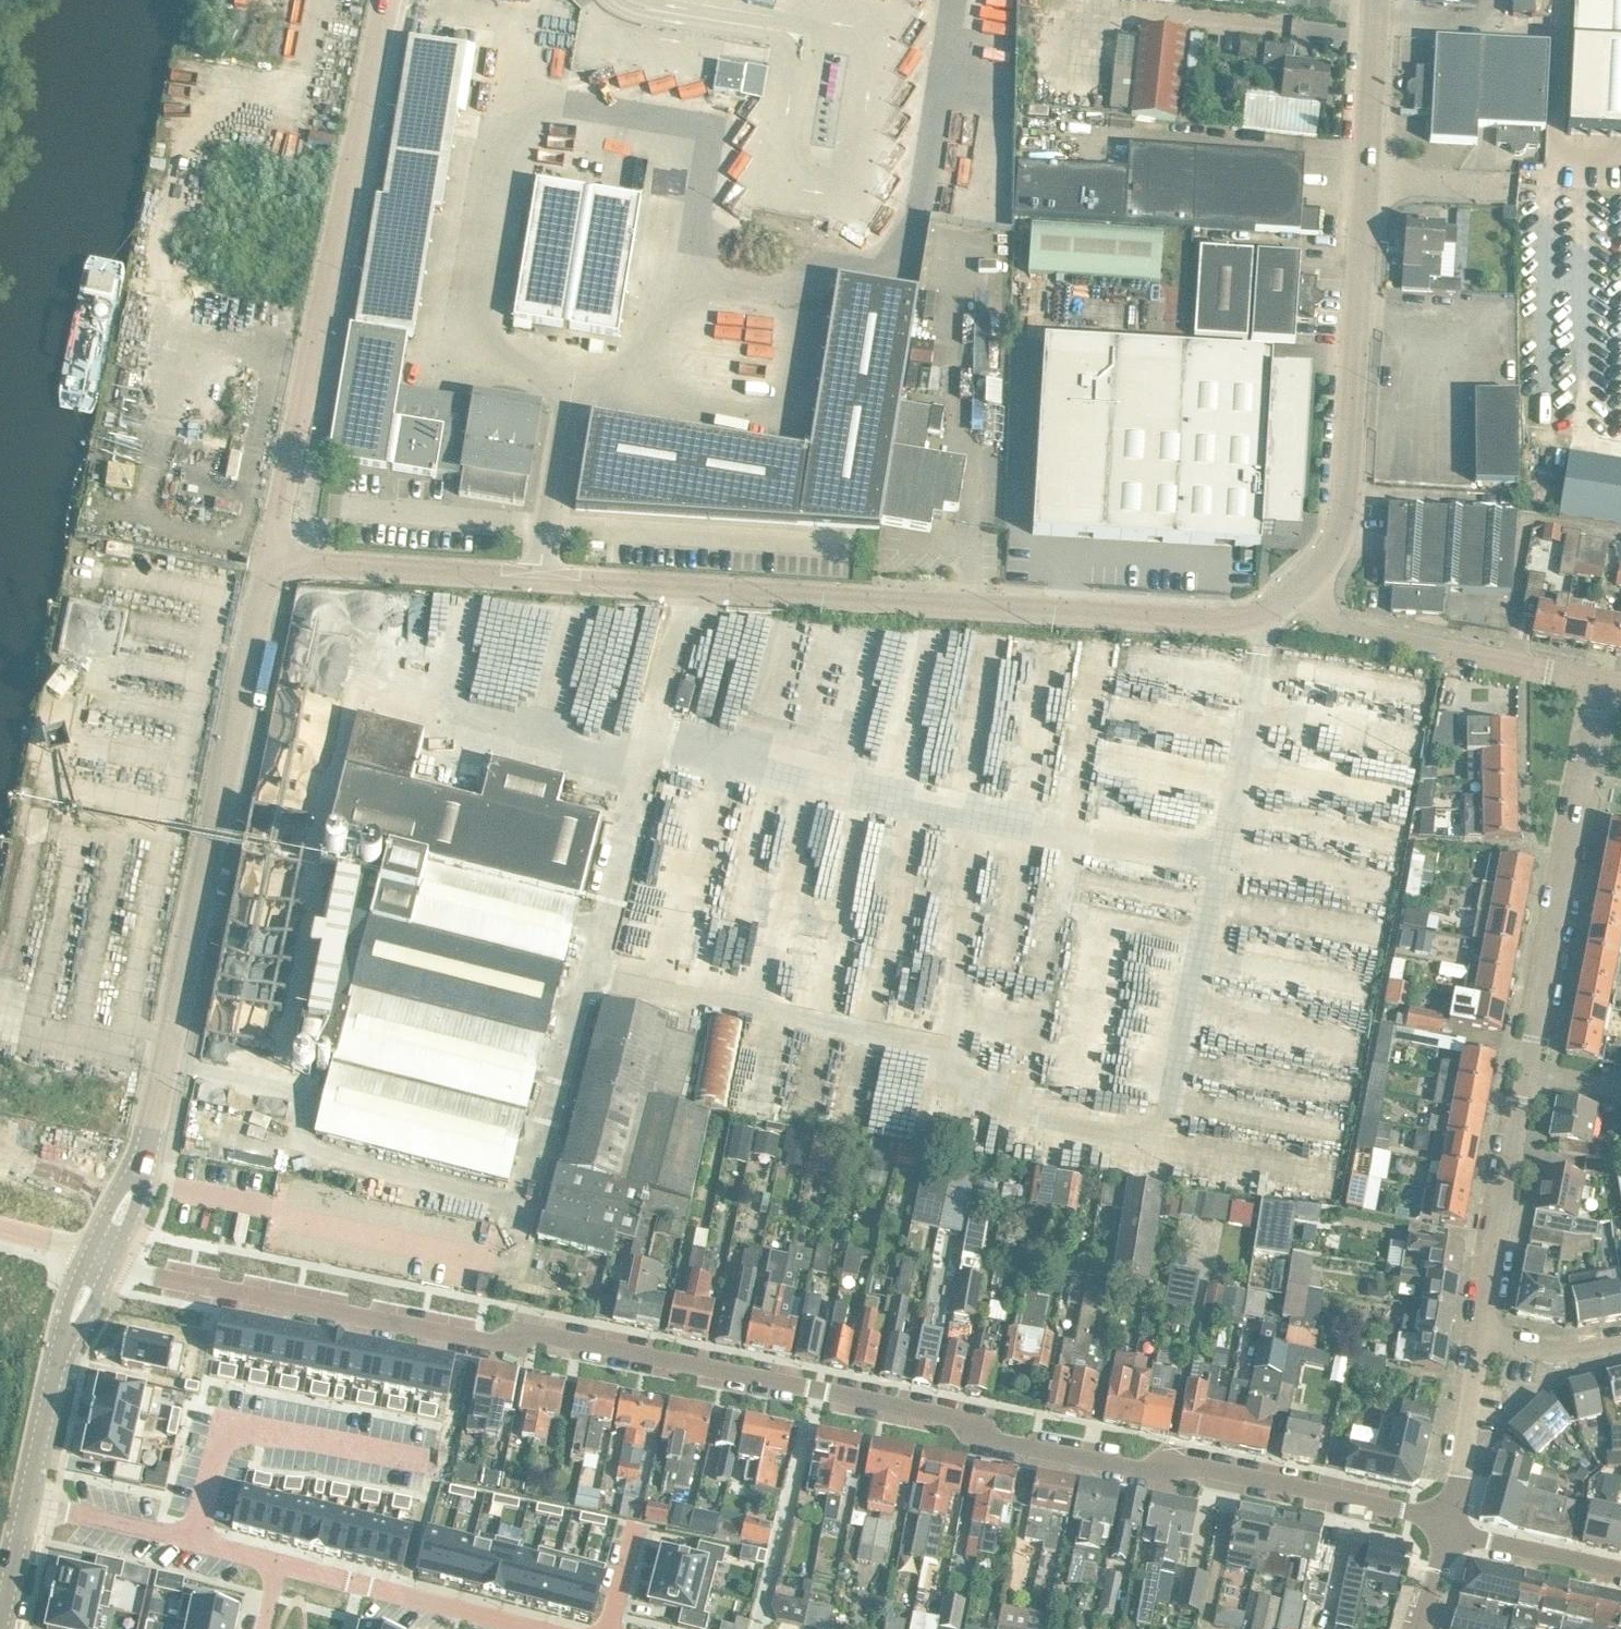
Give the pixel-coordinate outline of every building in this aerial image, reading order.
[(1154,2),(1329,20),(1331,0),(1155,0),(1154,2)] [(1513,16),(1535,17),(1536,0),(1514,0),(1513,16)] [(1568,133),(1620,136),(1620,0),(1575,0),(1573,45),(1568,133)] [(1142,27),(1139,46),(1131,116),(1175,121),(1185,32),(1142,27)] [(1498,116),(1502,43),(1436,39),(1434,69),(1417,68),(1416,82),(1411,83),(1408,87),(1408,92),(1410,96),(1415,98),(1414,112),(1432,113),(1498,116)] [(1550,46),(1502,43),(1498,116),(1432,113),(1430,143),(1477,145),(1478,128),(1497,129),(1496,146),(1510,147),(1511,152),(1515,155),(1520,155),(1524,152),(1526,148),(1540,148),(1541,131),(1545,131),(1550,46)] [(1295,48),(1273,45),(1265,44),(1262,70),(1285,72),(1282,96),(1246,93),(1242,129),(1317,137),(1320,109),(1321,109),(1322,101),(1326,102),(1330,68),(1293,64),(1295,48)] [(746,68),(733,66),(728,96),(741,98),(746,68)] [(1299,234),(1301,209),(1304,158),(1283,157),(1129,145),(1127,171),(1124,221),(1299,234)] [(1124,221),(1127,171),(1019,164),(1015,213),(1124,221)] [(536,182),(513,320),(618,337),(640,199),(536,182)] [(1320,210),(1301,209),(1299,234),(1319,235),(1320,210)] [(1516,222),(1516,209),(1503,209),(1504,222),(1516,222)] [(1417,226),(1407,225),(1403,290),(1460,294),(1461,281),(1440,280),(1442,245),(1455,246),(1457,228),(1423,226),(1423,224),(1417,224),(1417,226)] [(1195,336),(1247,340),(1253,253),(1201,250),(1195,336)] [(1296,321),(1299,278),(1301,256),(1257,253),(1251,340),(1295,343),(1296,321)] [(1316,279),(1299,278),(1296,321),(1314,322),(1314,309),(1320,308),(1323,304),(1323,298),(1320,294),(1316,292),(1316,279)] [(879,530),(919,293),(838,279),(809,452),(591,416),(576,510),(879,530)] [(474,401),(399,389),(407,337),(413,338),(414,336),(411,335),(414,322),(388,318),(385,331),(372,328),(374,315),(358,312),(356,327),(350,326),(328,459),(436,477),(437,472),(462,477),(459,496),(524,506),(531,461),(530,461),(529,462),(525,461),(527,451),(531,452),(531,453),(532,453),(540,408),(475,397),(474,401)] [(1272,355),(1044,342),(1032,535),(1261,548),(1261,534),(1262,534),(1273,534),(1273,535),(1300,537),(1300,534),(1301,513),(1302,513),(1310,374),(1283,373),(1283,374),(1272,373),(1272,372),(1271,372),(1272,355)] [(1476,483),(1519,482),(1518,393),(1475,394),(1476,483)] [(943,510),(957,512),(958,513),(965,464),(924,457),(927,434),(931,410),(901,405),(882,524),(930,532),(932,518),(942,520),(943,510)] [(931,410),(927,434),(940,436),(944,411),(932,409),(931,410)] [(1620,530),(1620,433),(1575,424),(1558,519),(1620,530)] [(1521,507),(1389,508),(1384,587),(1392,588),(1445,591),(1512,595),(1521,507)] [(1577,565),(1581,537),(1582,534),(1563,530),(1562,536),(1567,537),(1560,575),(1575,578),(1577,565)] [(1609,543),(1581,537),(1577,565),(1604,570),(1609,543)] [(1561,642),(1567,610),(1569,600),(1542,595),(1546,576),(1530,573),(1526,595),(1522,616),(1536,619),(1532,636),(1561,642)] [(1443,616),(1445,591),(1392,588),(1391,613),(1443,616)] [(1597,606),(1583,603),(1569,600),(1567,610),(1561,642),(1589,647),(1595,615),(1597,606)] [(1620,629),(1620,620),(1595,615),(1589,647),(1617,652),(1620,629)] [(683,685),(676,711),(689,714),(696,689),(683,685)] [(1515,754),(1514,725),(1482,725),(1482,740),(1457,740),(1457,715),(1437,715),(1429,754),(1468,754),(1474,754),(1515,754)] [(336,1060),(412,787),(425,736),(359,719),(322,865),(341,870),(311,1011),(306,1010),(302,1029),(299,1051),(336,1060)] [(1515,783),(1515,754),(1474,754),(1468,754),(1468,783),(1483,783),(1515,783)] [(533,1088),(597,838),(611,841),(615,825),(601,822),(602,819),(559,807),(564,783),(492,763),(482,806),(412,787),(336,1060),(317,1135),(508,1183),(528,1108),(533,1109),(538,1090),(533,1088)] [(1437,782),(1437,771),(1422,769),(1420,781),(1437,782)] [(1432,810),(1437,782),(1420,781),(1415,810),(1432,810)] [(1516,811),(1515,783),(1483,783),(1483,798),(1464,799),(1465,811),(1476,811),(1516,811)] [(1516,840),(1516,811),(1476,811),(1477,828),(1484,828),(1484,840),(1516,840)] [(1433,838),(1434,824),(1420,823),(1419,837),(1433,838)] [(1612,824),(1607,850),(1620,853),(1620,826),(1612,824)] [(1410,870),(1411,871),(1423,873),(1435,875),(1440,848),(1415,843),(1410,870)] [(1607,850),(1602,875),(1620,879),(1620,853),(1607,850)] [(1528,892),(1533,865),(1490,856),(1485,884),(1528,892)] [(1418,903),(1423,873),(1411,871),(1405,900),(1418,903)] [(1602,875),(1597,901),(1620,906),(1620,879),(1602,875)] [(1522,920),(1528,892),(1485,884),(1483,884),(1477,910),(1491,913),(1522,920)] [(1597,901),(1592,927),(1620,932),(1620,906),(1597,901)] [(1403,926),(1427,931),(1430,912),(1407,908),(1403,926)] [(1517,948),(1522,920),(1491,913),(1485,942),(1517,948)] [(1592,927),(1587,952),(1620,959),(1620,932),(1592,927)] [(1403,932),(1400,948),(1410,950),(1413,934),(1403,932)] [(1430,955),(1434,936),(1418,932),(1415,953),(1430,955)] [(1517,948),(1485,942),(1476,940),(1473,959),(1482,961),(1480,970),(1511,976),(1517,948)] [(1620,963),(1620,959),(1587,952),(1582,978),(1617,985),(1620,986),(1620,978),(1618,977),(1620,963)] [(1394,959),(1389,981),(1402,984),(1406,961),(1394,959)] [(1506,1004),(1511,976),(1480,970),(1469,968),(1463,995),(1506,1004)] [(1612,1010),(1617,985),(1582,978),(1577,1003),(1612,1010)] [(1501,1032),(1506,1004),(1463,995),(1463,996),(1455,994),(1449,1022),(1501,1032)] [(686,1226),(710,1113),(679,1106),(697,1039),(665,1031),(669,1018),(605,1002),(562,1168),(557,1167),(538,1239),(611,1258),(616,1238),(635,1243),(641,1215),(658,1220),(686,1226)] [(1607,1036),(1612,1010),(1577,1003),(1572,1029),(1607,1036)] [(1406,1028),(1440,1035),(1444,1016),(1410,1009),(1406,1028)] [(1389,1066),(1393,1042),(1411,1045),(1414,1032),(1381,1025),(1373,1063),(1389,1066)] [(1607,1036),(1572,1029),(1567,1056),(1601,1063),(1607,1036)] [(1496,1058),(1474,1054),(1464,1052),(1464,1055),(1463,1055),(1461,1066),(1442,1062),(1439,1075),(1490,1085),(1496,1058)] [(1390,1067),(1388,1067),(1389,1066),(1373,1063),(1368,1092),(1385,1095),(1390,1067)] [(1485,1114),(1490,1085),(1439,1075),(1434,1104),(1453,1108),(1485,1114)] [(1379,1124),(1385,1095),(1368,1092),(1362,1120),(1379,1124)] [(1592,1140),(1598,1110),(1558,1102),(1551,1139),(1560,1140),(1558,1153),(1607,1163),(1611,1144),(1592,1140)] [(1479,1142),(1485,1114),(1453,1108),(1450,1121),(1431,1118),(1428,1132),(1448,1136),(1479,1142)] [(1374,1151),(1376,1142),(1379,1124),(1362,1120),(1356,1148),(1374,1151)] [(1379,1124),(1376,1142),(1388,1144),(1392,1126),(1379,1124)] [(1474,1170),(1479,1142),(1448,1136),(1442,1164),(1474,1170)] [(814,1142),(808,1167),(831,1172),(836,1146),(814,1142)] [(898,1147),(895,1165),(909,1168),(912,1149),(898,1147)] [(1369,1179),(1373,1158),(1354,1154),(1351,1175),(1369,1179)] [(951,1170),(950,1174),(973,1178),(977,1161),(954,1157),(951,1170)] [(1469,1198),(1474,1170),(1442,1164),(1437,1192),(1469,1198)] [(922,1171),(911,1226),(939,1231),(950,1174),(951,1170),(924,1165),(922,1171)] [(1597,1224),(1597,1223),(1577,1219),(1585,1178),(1566,1174),(1544,1170),(1536,1213),(1533,1228),(1562,1233),(1577,1236),(1592,1236),(1599,1236),(1597,1224)] [(1051,1211),(1057,1177),(1036,1173),(1030,1207),(1051,1211)] [(1363,1212),(1369,1179),(1351,1175),(1345,1209),(1363,1212)] [(1079,1180),(1057,1177),(1051,1211),(1074,1214),(1079,1180)] [(1100,1191),(1102,1181),(1082,1179),(1081,1189),(1100,1191)] [(1155,1243),(1164,1189),(1127,1184),(1127,1185),(1104,1182),(1100,1206),(1123,1209),(1112,1278),(1123,1280),(1122,1289),(1147,1293),(1153,1258),(1155,1243)] [(1001,1208),(1024,1212),(1028,1189),(1005,1185),(1001,1208)] [(1463,1227),(1469,1198),(1437,1192),(1426,1189),(1420,1219),(1463,1227)] [(1180,1216),(1227,1224),(1231,1199),(1184,1191),(1180,1216)] [(985,1222),(989,1202),(973,1200),(954,1299),(951,1315),(976,1319),(984,1276),(980,1276),(989,1222),(985,1222)] [(1262,1201),(1255,1254),(1290,1258),(1291,1253),(1296,1219),(1321,1223),(1323,1208),(1298,1205),(1298,1206),(1262,1201)] [(771,1207),(768,1218),(778,1220),(780,1208),(771,1207)] [(652,1248),(658,1220),(641,1215),(635,1243),(652,1248)] [(239,1216),(234,1242),(245,1244),(250,1218),(239,1216)] [(1599,1236),(1600,1242),(1613,1240),(1611,1222),(1598,1224),(1597,1224),(1599,1236)] [(656,1236),(682,1242),(685,1229),(659,1223),(656,1236)] [(1560,1249),(1562,1233),(1533,1228),(1530,1243),(1551,1247),(1560,1249)] [(1562,1233),(1560,1249),(1559,1262),(1571,1264),(1582,1264),(1582,1254),(1592,1254),(1592,1236),(1577,1236),(1562,1233)] [(1458,1280),(1463,1249),(1445,1246),(1406,1240),(1389,1237),(1384,1267),(1401,1270),(1424,1274),(1458,1280)] [(701,1271),(703,1262),(705,1251),(692,1248),(683,1296),(675,1295),(667,1334),(688,1338),(701,1271)] [(790,1359),(795,1337),(797,1324),(796,1324),(801,1301),(795,1300),(800,1272),(810,1274),(814,1253),(789,1248),(787,1257),(768,1354),(790,1359)] [(813,1273),(827,1276),(832,1251),(818,1248),(813,1273)] [(843,1275),(858,1278),(863,1252),(848,1249),(843,1275)] [(741,1349),(745,1327),(759,1255),(744,1252),(733,1308),(723,1306),(716,1344),(741,1349)] [(1309,1289),(1314,1256),(1293,1253),(1288,1285),(1309,1289)] [(768,1354),(787,1257),(770,1254),(766,1275),(770,1276),(762,1317),(752,1315),(745,1350),(768,1354)] [(901,1340),(918,1257),(904,1254),(880,1377),(903,1382),(903,1379),(913,1381),(920,1344),(901,1340)] [(1555,1269),(1543,1267),(1545,1258),(1528,1254),(1516,1315),(1564,1325),(1564,1323),(1560,1301),(1555,1269)] [(658,1332),(663,1311),(665,1297),(657,1295),(662,1268),(654,1267),(655,1261),(650,1260),(649,1265),(636,1328),(658,1332)] [(636,1328),(649,1265),(635,1262),(629,1290),(620,1288),(617,1300),(599,1296),(595,1319),(636,1328)] [(703,1262),(701,1271),(688,1338),(707,1342),(715,1303),(708,1301),(715,1265),(703,1262)] [(1072,1356),(1087,1358),(1104,1266),(1088,1263),(1087,1271),(1084,1288),(1081,1305),(1075,1343),(1074,1348),(1072,1356)] [(1199,1272),(1172,1267),(1166,1297),(1164,1306),(1192,1311),(1199,1272)] [(1068,1302),(1081,1305),(1084,1288),(1087,1271),(1079,1269),(1077,1279),(1072,1278),(1068,1302)] [(1030,1270),(1028,1284),(1039,1286),(1042,1272),(1030,1270)] [(1453,1311),(1458,1280),(1424,1274),(1401,1270),(1398,1286),(1415,1289),(1414,1302),(1424,1304),(1423,1307),(1453,1311)] [(1616,1272),(1594,1276),(1594,1277),(1597,1290),(1603,1323),(1620,1320),(1620,1297),(1616,1272)] [(1603,1323),(1597,1290),(1594,1277),(1569,1282),(1577,1328),(1603,1323)] [(1037,1298),(1039,1286),(1028,1284),(1022,1315),(1017,1314),(1014,1330),(1019,1330),(1019,1332),(1009,1330),(1007,1342),(1003,1364),(1021,1367),(1022,1361),(1026,1362),(1037,1298)] [(1311,1289),(1309,1289),(1288,1285),(1282,1316),(1306,1320),(1311,1289)] [(1228,1289),(1223,1322),(1242,1326),(1244,1317),(1248,1292),(1228,1289)] [(1263,1320),(1267,1294),(1248,1291),(1248,1292),(1244,1317),(1263,1320)] [(818,1364),(826,1328),(814,1326),(820,1299),(808,1297),(795,1360),(818,1364)] [(1048,1372),(1052,1350),(1054,1338),(1041,1335),(1049,1300),(1037,1298),(1026,1362),(1031,1363),(1030,1369),(1048,1372)] [(870,1372),(875,1373),(886,1318),(876,1316),(879,1303),(866,1300),(852,1368),(861,1370),(863,1374),(868,1375),(870,1372)] [(1448,1342),(1453,1311),(1423,1307),(1420,1327),(1412,1326),(1410,1336),(1418,1337),(1448,1342)] [(848,1370),(852,1349),(855,1335),(844,1333),(849,1311),(834,1308),(827,1344),(823,1365),(848,1370)] [(920,1344),(913,1381),(912,1384),(931,1387),(942,1333),(930,1331),(934,1313),(927,1311),(920,1344)] [(222,1316),(214,1356),(230,1360),(238,1319),(222,1316)] [(1314,1322),(1306,1320),(1282,1316),(1280,1330),(1288,1331),(1288,1329),(1312,1333),(1314,1322)] [(238,1319),(230,1360),(246,1363),(254,1322),(238,1319)] [(991,1396),(1005,1325),(986,1321),(979,1357),(972,1355),(965,1391),(969,1392),(971,1396),(977,1397),(980,1394),(991,1396)] [(254,1322),(246,1363),(261,1366),(269,1325),(254,1322)] [(269,1325),(261,1366),(277,1369),(285,1328),(269,1325)] [(964,1372),(968,1349),(963,1348),(966,1329),(950,1325),(942,1367),(938,1389),(960,1393),(964,1372)] [(1122,1338),(1121,1338),(1123,1328),(1115,1326),(1111,1349),(1120,1351),(1122,1338)] [(1279,1384),(1281,1375),(1284,1359),(1286,1345),(1285,1344),(1273,1342),(1276,1329),(1262,1326),(1257,1352),(1254,1370),(1252,1382),(1251,1387),(1239,1450),(1266,1455),(1273,1419),(1279,1384)] [(285,1328),(277,1369),(292,1372),(300,1331),(285,1328)] [(1316,1334),(1312,1333),(1288,1329),(1288,1331),(1285,1344),(1286,1345),(1310,1349),(1313,1350),(1316,1334)] [(300,1331),(292,1372),(307,1375),(315,1334),(300,1331)] [(315,1334),(307,1375),(323,1378),(331,1337),(315,1334)] [(127,1335),(121,1365),(179,1378),(186,1348),(127,1335)] [(331,1337),(323,1378),(338,1381),(346,1340),(331,1337)] [(1444,1371),(1448,1342),(1418,1337),(1416,1352),(1397,1349),(1394,1363),(1444,1371)] [(346,1340),(338,1381),(354,1384),(362,1343),(346,1340)] [(1063,1414),(1071,1373),(1070,1373),(1072,1356),(1074,1348),(1075,1343),(1064,1341),(1063,1346),(1059,1371),(1052,1370),(1049,1389),(1045,1410),(1063,1414)] [(362,1343),(354,1384),(369,1387),(377,1346),(362,1343)] [(1281,1375),(1279,1384),(1281,1384),(1295,1387),(1299,1388),(1304,1362),(1329,1367),(1332,1353),(1313,1350),(1310,1349),(1286,1345),(1284,1359),(1281,1375)] [(377,1346),(369,1387),(384,1390),(392,1349),(377,1346)] [(392,1349),(384,1390),(400,1393),(408,1352),(392,1349)] [(408,1352),(400,1393),(415,1396),(423,1355),(408,1352)] [(1122,1426),(1136,1358),(1117,1354),(1103,1422),(1122,1426)] [(1347,1369),(1384,1375),(1387,1360),(1349,1354),(1347,1369)] [(423,1355),(415,1396),(431,1399),(439,1358),(423,1355)] [(1095,1359),(1087,1358),(1072,1356),(1070,1373),(1071,1373),(1063,1414),(1091,1420),(1099,1379),(1091,1377),(1095,1359)] [(439,1358),(431,1399),(447,1402),(455,1361),(439,1358)] [(1141,1430),(1147,1394),(1151,1377),(1145,1376),(1148,1361),(1136,1358),(1122,1426),(1141,1430)] [(1197,1441),(1212,1368),(1193,1364),(1178,1437),(1197,1441)] [(220,1366),(218,1378),(227,1380),(229,1367),(220,1366)] [(488,1434),(499,1370),(480,1366),(467,1432),(486,1436),(487,1434),(488,1434)] [(229,1367),(227,1380),(235,1382),(238,1369),(229,1367)] [(1169,1435),(1173,1414),(1181,1372),(1153,1367),(1151,1377),(1147,1394),(1141,1430),(1169,1435)] [(1223,1409),(1226,1394),(1218,1392),(1220,1379),(1219,1379),(1221,1370),(1212,1368),(1197,1441),(1220,1446),(1227,1410),(1223,1409)] [(512,1410),(519,1374),(499,1370),(488,1434),(499,1436),(504,1408),(512,1410)] [(251,1372),(249,1385),(257,1386),(260,1373),(251,1372)] [(1606,1376),(1599,1377),(1598,1377),(1605,1414),(1612,1430),(1613,1453),(1616,1453),(1620,1453),(1620,1424),(1614,1405),(1620,1403),(1620,1372),(1606,1376)] [(260,1373),(257,1386),(266,1388),(268,1375),(260,1373)] [(535,1445),(547,1379),(527,1375),(519,1413),(528,1415),(523,1437),(531,1439),(530,1444),(533,1444),(535,1445)] [(282,1378),(280,1391),(288,1392),(291,1379),(282,1378)] [(100,1379),(94,1406),(140,1416),(139,1417),(150,1419),(156,1392),(100,1379)] [(291,1379),(288,1392),(297,1394),(299,1381),(291,1379)] [(559,1419),(566,1383),(547,1379),(535,1445),(533,1444),(533,1447),(546,1449),(552,1418),(559,1419)] [(1602,1417),(1592,1379),(1568,1385),(1569,1390),(1577,1423),(1602,1417)] [(187,1383),(185,1392),(198,1394),(200,1385),(187,1383)] [(313,1384),(310,1397),(319,1398),(321,1385),(313,1384)] [(1290,1415),(1295,1387),(1281,1384),(1275,1412),(1290,1415)] [(321,1385),(319,1398),(328,1400),(330,1387),(321,1385)] [(586,1457),(598,1389),(578,1385),(571,1422),(579,1424),(571,1461),(584,1464),(586,1457)] [(1239,1450),(1251,1387),(1242,1385),(1239,1400),(1229,1398),(1227,1410),(1220,1446),(1239,1450)] [(337,1388),(334,1401),(343,1403),(346,1390),(337,1388)] [(610,1430),(613,1414),(618,1393),(598,1389),(586,1457),(598,1460),(604,1428),(610,1430)] [(1577,1423),(1569,1390),(1550,1395),(1551,1398),(1547,1401),(1543,1397),(1526,1414),(1552,1441),(1570,1424),(1577,1423)] [(359,1393),(357,1406),(365,1407),(368,1394),(359,1393)] [(368,1394),(365,1407),(374,1409),(376,1396),(368,1394)] [(628,1481),(643,1398),(622,1394),(616,1427),(628,1429),(618,1479),(628,1481)] [(658,1436),(665,1402),(643,1398),(628,1481),(625,1493),(620,1515),(641,1519),(645,1501),(634,1499),(635,1495),(636,1495),(641,1466),(647,1433),(658,1436)] [(390,1399),(387,1412),(396,1413),(398,1400),(390,1399)] [(398,1400),(396,1413),(405,1415),(407,1402),(398,1400)] [(691,1407),(669,1403),(662,1441),(671,1443),(665,1475),(677,1478),(691,1407)] [(1436,1410),(1415,1405),(1402,1403),(1398,1422),(1382,1419),(1376,1450),(1351,1445),(1350,1451),(1345,1472),(1412,1487),(1419,1482),(1436,1410)] [(421,1405),(418,1418),(427,1419),(429,1406),(421,1405)] [(94,1406),(88,1432),(134,1442),(134,1440),(139,1417),(140,1416),(94,1406)] [(429,1406),(427,1419),(435,1421),(438,1408),(429,1406)] [(705,1450),(712,1411),(691,1407),(677,1478),(675,1488),(687,1491),(696,1448),(705,1450)] [(173,1410),(170,1423),(179,1425),(182,1412),(173,1410)] [(738,1439),(743,1417),(722,1413),(716,1447),(723,1448),(717,1479),(729,1482),(734,1463),(739,1439),(738,1439)] [(1313,1465),(1318,1443),(1320,1433),(1302,1429),(1305,1416),(1291,1413),(1282,1458),(1313,1465)] [(1552,1441),(1526,1414),(1508,1430),(1512,1435),(1509,1438),(1506,1437),(1500,1457),(1532,1467),(1535,1458),(1552,1441)] [(760,1475),(770,1423),(746,1418),(738,1460),(748,1462),(744,1483),(756,1485),(760,1475)] [(170,1423),(168,1436),(176,1437),(179,1425),(170,1423)] [(786,1457),(792,1427),(770,1423),(760,1475),(756,1485),(756,1487),(768,1489),(775,1454),(786,1457)] [(88,1432),(82,1458),(117,1466),(113,1481),(140,1487),(144,1470),(139,1469),(145,1443),(134,1440),(134,1442),(88,1432)] [(828,1498),(840,1436),(818,1432),(807,1494),(828,1498)] [(855,1474),(862,1441),(840,1436),(828,1498),(827,1502),(840,1504),(846,1472),(855,1474)] [(879,1511),(893,1447),(872,1443),(865,1476),(874,1477),(867,1509),(879,1511)] [(909,1484),(915,1451),(893,1447),(879,1511),(893,1514),(899,1482),(909,1484)] [(926,1558),(945,1457),(923,1453),(916,1487),(925,1489),(921,1513),(920,1513),(912,1555),(926,1558)] [(1616,1453),(1613,1453),(1607,1453),(1607,1468),(1617,1467),(1616,1453)] [(584,1464),(583,1470),(596,1472),(598,1460),(586,1457),(584,1464)] [(960,1495),(966,1461),(945,1457),(926,1558),(938,1560),(947,1518),(946,1518),(951,1493),(960,1495)] [(1540,1480),(1542,1470),(1532,1467),(1500,1457),(1498,1457),(1491,1480),(1554,1498),(1558,1485),(1540,1480)] [(980,1553),(996,1467),(975,1463),(968,1496),(977,1498),(969,1539),(966,1558),(978,1560),(980,1553)] [(1022,1508),(1029,1473),(1018,1471),(996,1467),(980,1553),(992,1556),(994,1545),(997,1530),(1011,1533),(1015,1513),(1022,1515),(1023,1508),(1022,1508)] [(256,1470),(253,1483),(262,1485),(264,1472),(256,1470)] [(499,1486),(502,1473),(484,1470),(482,1483),(499,1486)] [(264,1472),(262,1485),(271,1487),(273,1474),(264,1472)] [(504,1473),(502,1487),(524,1491),(527,1477),(504,1473)] [(1043,1544),(1057,1479),(1037,1475),(1031,1510),(1025,1540),(1043,1544)] [(287,1476),(284,1489),(293,1491),(295,1478),(287,1476)] [(295,1478),(293,1491),(301,1493),(304,1480),(295,1478)] [(1069,1517),(1075,1482),(1057,1479),(1043,1544),(1042,1551),(1056,1553),(1063,1516),(1069,1517)] [(1576,1504),(1554,1498),(1491,1480),(1480,1521),(1515,1530),(1515,1529),(1526,1532),(1548,1537),(1577,1544),(1576,1521),(1576,1504)] [(317,1482),(315,1495),(323,1497),(326,1484),(317,1482)] [(1080,1585),(1099,1487),(1080,1483),(1073,1520),(1080,1522),(1068,1582),(1080,1585)] [(333,1485),(330,1498),(339,1500),(341,1487),(333,1485)] [(546,1486),(543,1499),(552,1501),(555,1489),(555,1488),(546,1486)] [(341,1487),(339,1500),(348,1502),(350,1489),(341,1487)] [(580,1487),(576,1507),(599,1512),(603,1491),(580,1487)] [(1110,1542),(1120,1491),(1099,1487),(1080,1585),(1093,1587),(1102,1541),(1110,1542)] [(451,1488),(449,1496),(462,1499),(464,1490),(451,1488)] [(243,1489),(233,1529),(249,1534),(260,1493),(243,1489)] [(552,1501),(552,1502),(567,1506),(570,1493),(555,1489),(552,1501)] [(464,1490),(462,1499),(475,1502),(476,1493),(464,1490)] [(364,1492),(361,1504),(370,1506),(372,1493),(364,1492)] [(1141,1530),(1148,1496),(1125,1492),(1112,1558),(1125,1561),(1132,1528),(1141,1530)] [(260,1493),(249,1534),(264,1537),(275,1497),(260,1493)] [(372,1493),(370,1506),(378,1508),(381,1495),(372,1493)] [(275,1497),(264,1537),(280,1541),(290,1501),(275,1497)] [(494,1497),(493,1505),(505,1508),(507,1499),(494,1497)] [(1163,1568),(1175,1502),(1152,1497),(1146,1529),(1157,1531),(1150,1566),(1163,1568)] [(395,1498),(392,1511),(401,1512),(403,1499),(395,1498)] [(403,1499),(401,1512),(409,1514),(412,1501),(403,1499)] [(507,1499),(505,1508),(518,1510),(520,1502),(507,1499)] [(290,1501),(280,1541),(295,1545),(305,1505),(290,1501)] [(1192,1538),(1198,1506),(1175,1502),(1163,1568),(1162,1573),(1175,1575),(1183,1537),(1192,1538)] [(672,1508),(661,1505),(650,1503),(648,1518),(669,1522),(672,1508)] [(305,1505),(295,1545),(310,1549),(320,1509),(305,1505)] [(675,1505),(671,1527),(689,1531),(694,1509),(675,1505)] [(1606,1548),(1615,1510),(1591,1505),(1582,1543),(1606,1548)] [(538,1506),(536,1514),(549,1517),(551,1508),(538,1506)] [(551,1508),(549,1517),(562,1519),(564,1511),(551,1508)] [(826,1508),(824,1521),(837,1523),(839,1510),(826,1508)] [(1229,1548),(1225,1566),(1256,1572),(1257,1564),(1252,1563),(1255,1550),(1258,1550),(1259,1545),(1270,1548),(1276,1516),(1263,1513),(1238,1508),(1236,1515),(1233,1529),(1229,1548)] [(320,1509),(310,1549),(325,1553),(336,1513),(320,1509)] [(1615,1510),(1606,1548),(1620,1551),(1620,1512),(1615,1510)] [(715,1537),(719,1522),(720,1516),(696,1511),(690,1532),(715,1537)] [(336,1513),(325,1553),(340,1557),(351,1517),(336,1513)] [(721,1514),(720,1516),(719,1522),(715,1537),(740,1542),(744,1528),(746,1520),(721,1514)] [(581,1515),(580,1523),(593,1526),(594,1517),(581,1515)] [(1255,1550),(1252,1563),(1257,1564),(1256,1572),(1255,1574),(1287,1581),(1293,1557),(1300,1522),(1276,1516),(1270,1548),(1259,1545),(1258,1550),(1255,1550)] [(351,1517),(340,1557),(356,1561),(366,1521),(351,1517)] [(594,1517),(593,1526),(605,1528),(607,1520),(594,1517)] [(870,1563),(878,1520),(865,1518),(857,1561),(870,1563)] [(741,1539),(748,1540),(769,1546),(774,1527),(746,1520),(741,1539)] [(891,1522),(878,1520),(870,1563),(883,1566),(891,1522)] [(366,1521),(356,1561),(371,1565),(381,1525),(366,1521)] [(824,1521),(822,1534),(839,1537),(841,1524),(837,1523),(824,1521)] [(1291,1566),(1286,1594),(1301,1597),(1303,1597),(1306,1584),(1310,1564),(1315,1565),(1323,1529),(1323,1526),(1300,1522),(1293,1557),(1299,1559),(1298,1567),(1291,1566)] [(381,1525),(371,1565),(386,1569),(396,1529),(381,1525)] [(396,1529),(386,1569),(402,1573),(413,1533),(396,1529)] [(429,1533),(418,1574),(441,1580),(451,1539),(429,1533)] [(1407,1547),(1354,1536),(1335,1623),(1354,1628),(1364,1581),(1382,1585),(1384,1577),(1405,1581),(1411,1553),(1407,1547)] [(451,1539),(441,1580),(462,1585),(473,1545),(451,1539)] [(494,1550),(484,1591),(505,1596),(516,1556),(517,1556),(520,1546),(496,1540),(493,1550),(494,1550)] [(473,1545),(462,1585),(484,1591),(494,1550),(493,1550),(473,1545)] [(662,1551),(655,1577),(711,1592),(717,1567),(722,1568),(727,1552),(700,1545),(696,1560),(662,1551)] [(758,1550),(755,1563),(764,1565),(767,1552),(758,1550)] [(537,1562),(527,1602),(548,1608),(561,1557),(539,1551),(536,1561),(537,1562)] [(516,1556),(505,1596),(527,1602),(537,1562),(536,1561),(517,1556),(516,1556)] [(561,1557),(548,1608),(570,1613),(583,1563),(561,1557)] [(54,1590),(52,1598),(99,1608),(106,1577),(121,1581),(125,1564),(98,1558),(94,1573),(60,1566),(55,1590),(54,1590)] [(1499,1605),(1515,1608),(1523,1573),(1472,1562),(1467,1565),(1458,1612),(1452,1628),(1506,1628),(1508,1620),(1497,1618),(1499,1605)] [(583,1563),(570,1613),(593,1619),(606,1569),(583,1563)] [(139,1568),(136,1584),(148,1587),(151,1570),(139,1568)] [(1179,1605),(1202,1610),(1209,1575),(1187,1571),(1179,1605)] [(1546,1579),(1523,1573),(1515,1608),(1511,1624),(1532,1628),(1535,1628),(1535,1626),(1546,1579)] [(158,1574),(155,1589),(182,1595),(185,1580),(158,1574)] [(648,1604),(682,1613),(678,1627),(685,1628),(707,1628),(709,1618),(704,1617),(711,1592),(655,1577),(648,1604)] [(1151,1627),(1159,1580),(1145,1578),(1137,1625),(1151,1627)] [(1570,1584),(1546,1579),(1535,1626),(1548,1628),(1560,1628),(1570,1584)] [(1620,1607),(1620,1595),(1570,1584),(1560,1628),(1616,1628),(1620,1607)] [(1312,1599),(1308,1598),(1303,1597),(1301,1597),(1286,1594),(1278,1628),(1305,1628),(1312,1599)] [(1253,1628),(1275,1628),(1282,1600),(1261,1595),(1253,1628)] [(805,1615),(807,1605),(796,1602),(775,1596),(771,1607),(777,1622),(802,1627),(805,1615)] [(46,1628),(94,1628),(99,1608),(52,1598),(51,1606),(46,1628)] [(178,1622),(188,1624),(189,1623),(217,1628),(235,1628),(239,1610),(183,1598),(178,1622)] [(966,1603),(944,1598),(940,1620),(938,1628),(960,1628),(966,1603)] [(807,1605),(805,1615),(802,1627),(811,1628),(830,1628),(834,1612),(807,1605)] [(911,1628),(938,1628),(940,1620),(914,1614),(911,1628)] [(886,1623),(885,1628),(905,1628),(906,1622),(887,1618),(886,1623)]
